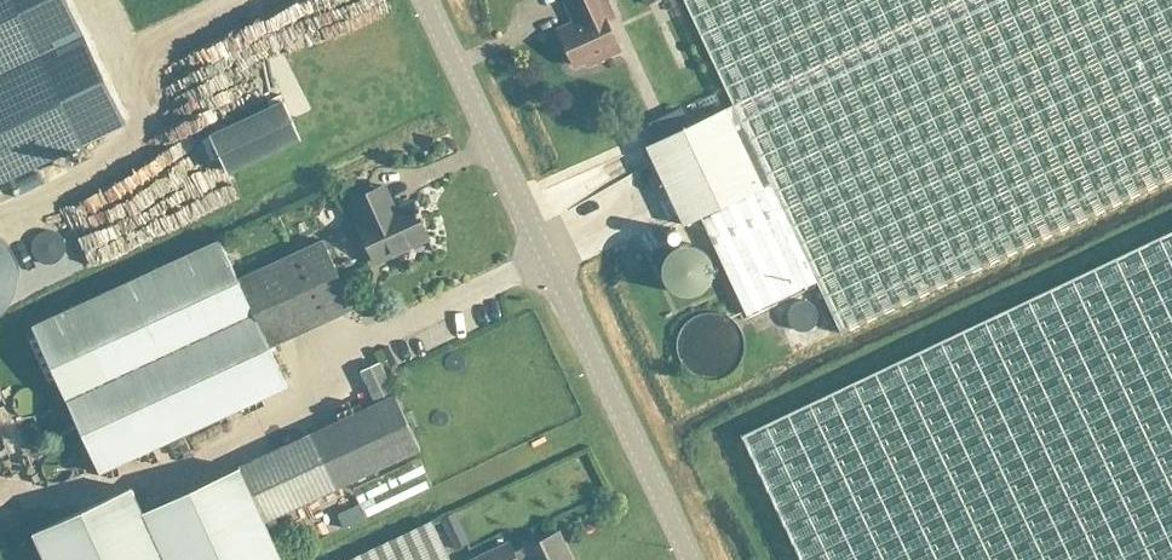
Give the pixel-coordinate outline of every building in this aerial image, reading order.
[(79,142),(11,0),(0,0),(0,180),(79,142)] [(573,66),(599,54),(601,58),(619,50),(606,21),(612,18),(604,0),(572,0),(565,3),(574,23),(557,31),(573,66)] [(724,87),(732,105),(679,130),(645,146),(683,228),(701,220),(745,315),(815,282),(840,334),(1171,179),(1171,0),(683,0),(724,87)] [(210,134),(229,173),(301,139),(282,100),(210,134)] [(393,211),(392,209),(387,207),(385,208),(376,189),(349,202),(360,226),(358,227),(375,263),(428,239),(417,216),(420,215),(418,211),(416,212),(411,203),(393,211)] [(741,435),(800,559),(1171,559),(1171,230),(741,435)] [(323,240),(237,280),(218,240),(31,326),(99,473),(286,387),(268,348),(354,308),(323,240)] [(619,256),(626,271),(638,266),(630,250),(619,256)] [(378,359),(358,363),(363,387),(384,382),(378,359)] [(240,467),(141,512),(130,488),(32,533),(44,559),(281,559),(263,522),(419,451),(394,396),(240,467)] [(454,512),(439,519),(445,532),(460,525),(454,512)] [(430,521),(348,559),(449,559),(430,521)] [(525,554),(515,559),(508,543),(472,559),(568,559),(556,535),(558,534),(558,533),(523,550),(525,554)]
